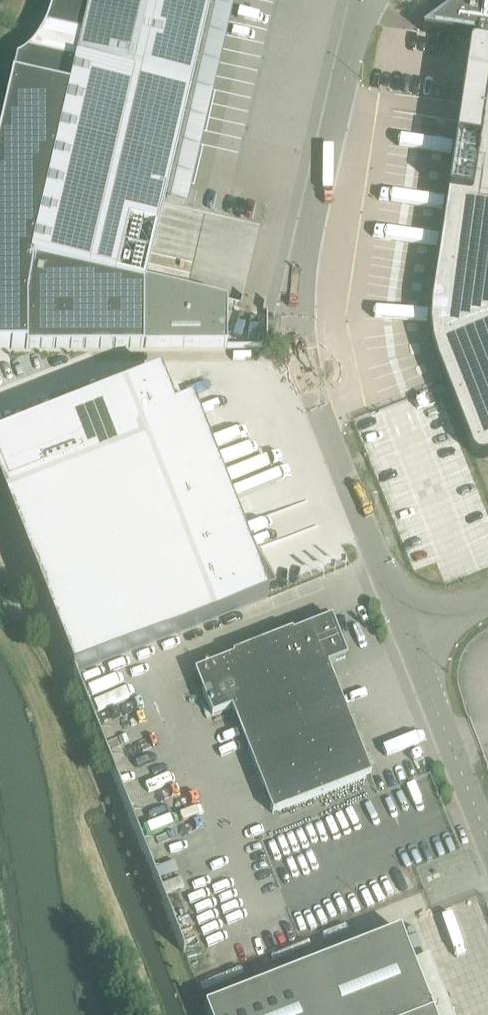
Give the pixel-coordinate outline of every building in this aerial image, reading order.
[(50,8),(46,23),(38,37),(28,49),(16,60),(0,131),(0,347),(227,346),(227,303),(212,300),(146,284),(146,277),(210,0),(51,0),(50,8)] [(423,33),(467,40),(477,41),(475,50),(473,50),(471,51),(470,52),(469,54),(461,101),(430,309),(429,328),(431,347),(437,365),(470,452),(472,455),(474,457),(477,459),(481,460),(484,460),(487,459),(487,0),(466,0),(423,32),(423,33)] [(192,406),(174,413),(160,376),(0,439),(0,489),(73,675),(268,598),(192,406)] [(272,815),(371,776),(327,667),(347,659),(331,619),(293,634),(292,632),(232,655),(233,658),(194,673),(212,718),(231,710),(272,815)] [(204,1008),(207,1014),(432,1014),(400,932),(204,1008)]
